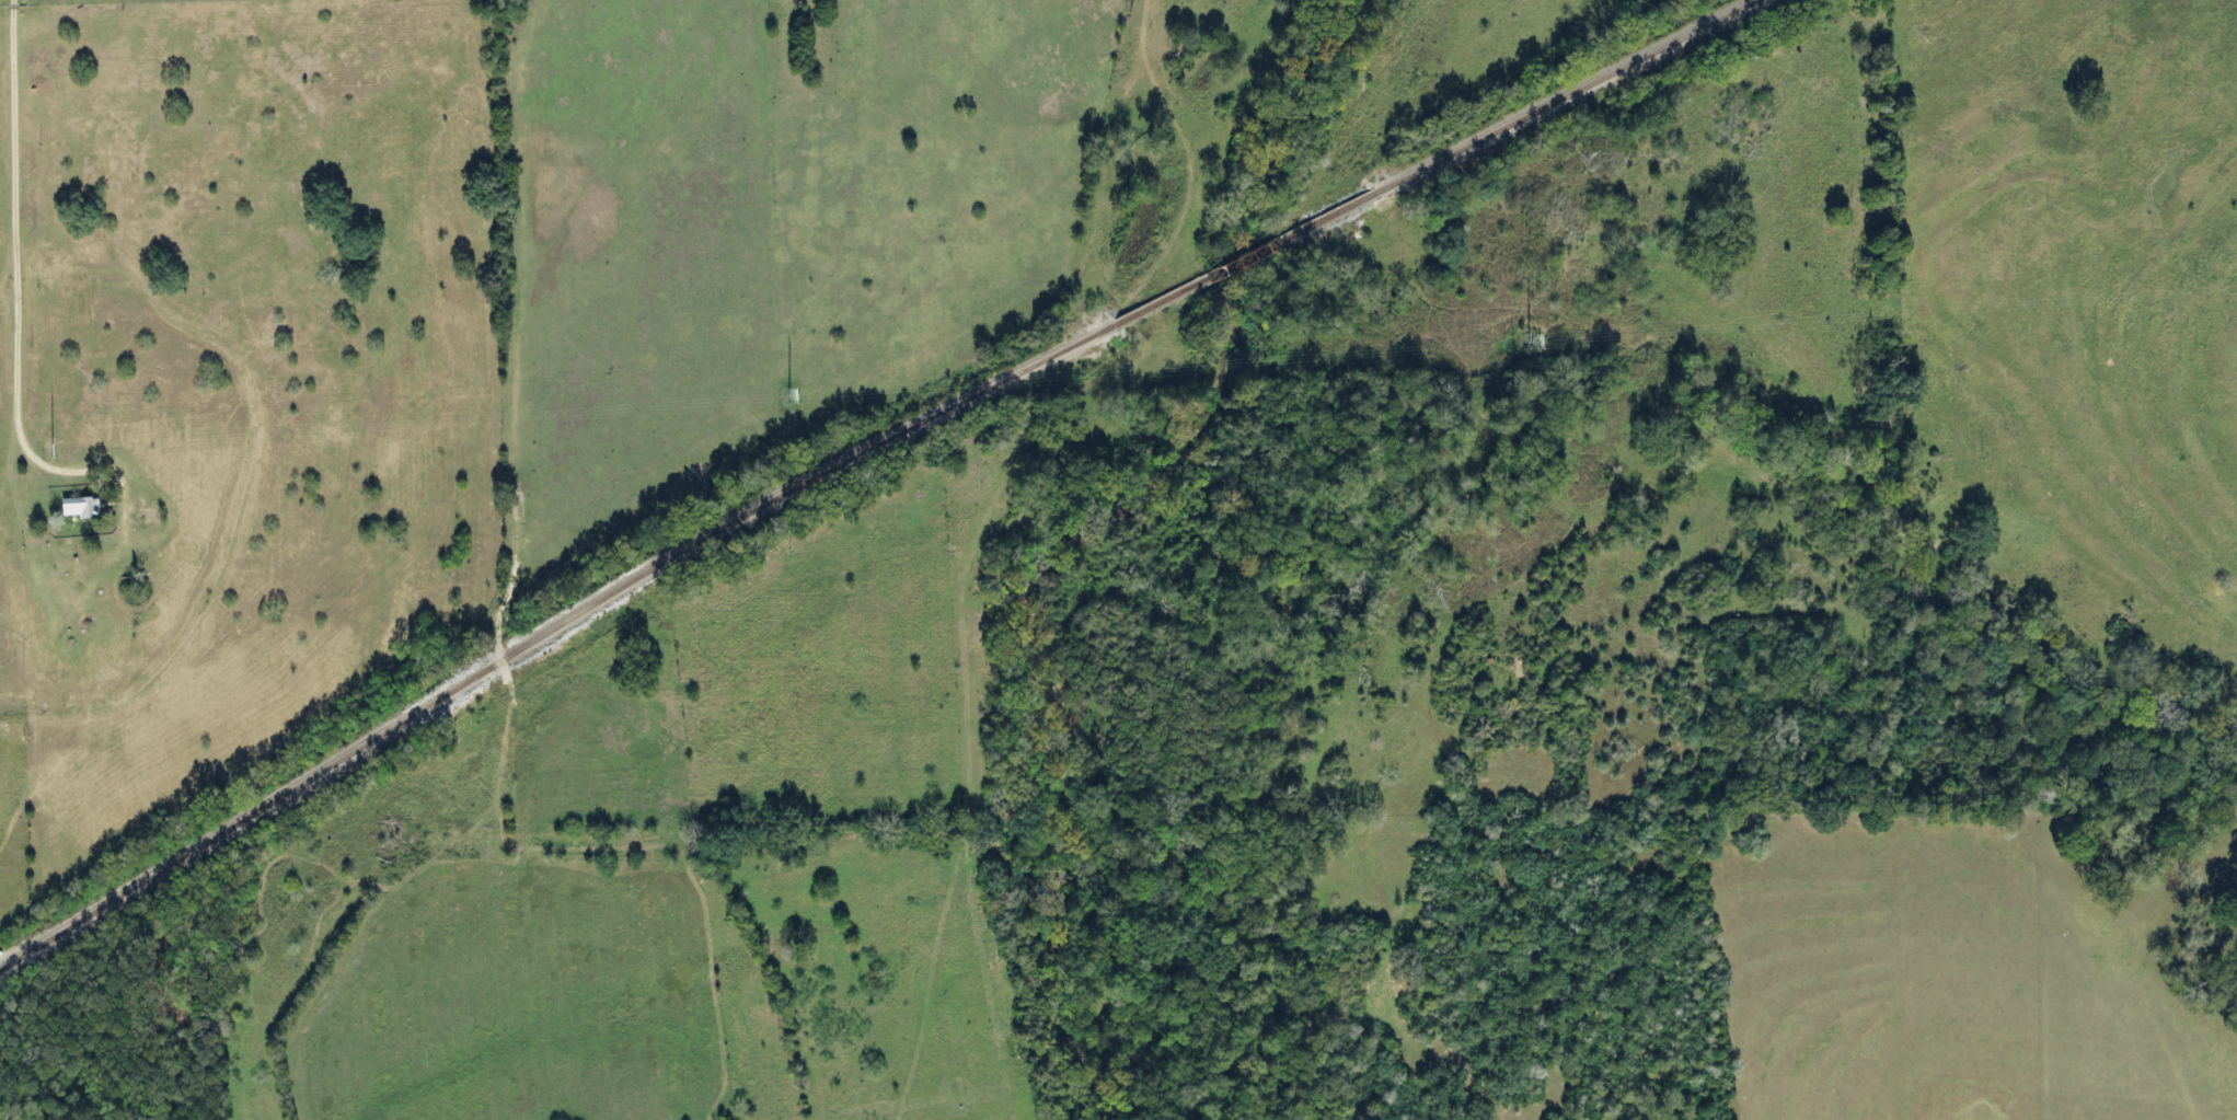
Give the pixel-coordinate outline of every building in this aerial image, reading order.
[(62,518),(99,518),(99,498),(62,498),(62,518)]
